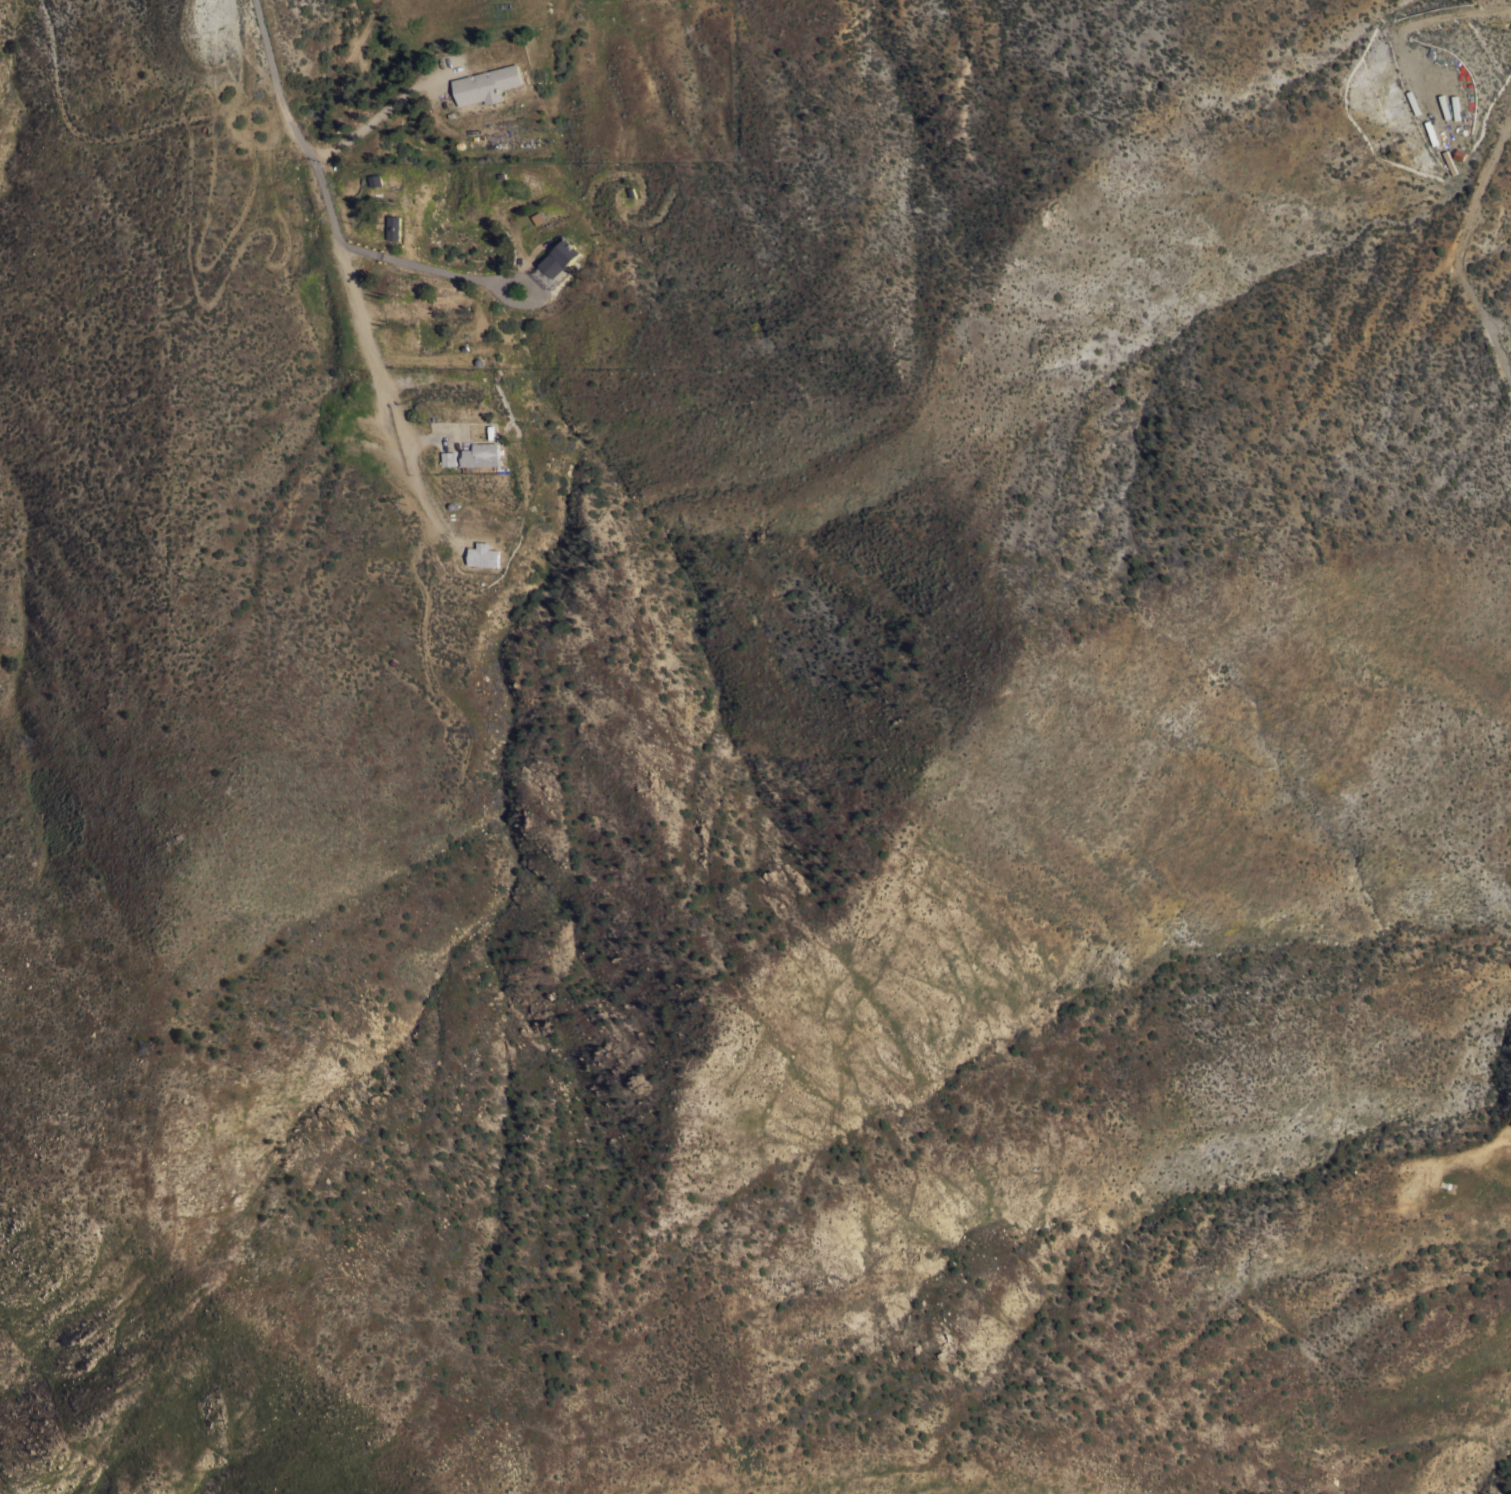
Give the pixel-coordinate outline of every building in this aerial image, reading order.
[(453,79),(471,75),(473,80),(477,79),(476,73),(487,70),(488,76),(493,75),(491,69),(519,63),(524,83),(501,89),(503,99),(485,103),(484,99),(459,105),(453,79)] [(399,239),(387,238),(389,214),(401,215),(399,239)] [(581,252),(583,254),(580,257),(578,255),(568,265),(572,269),(552,290),(535,272),(542,265),(541,263),(553,250),(554,251),(569,237),(573,241),(574,240),(579,245),(577,246),(582,251),(581,252)] [(498,442),(498,465),(460,465),(460,457),(462,457),(462,449),(473,448),(473,442),(498,442)] [(455,451),(455,465),(441,465),(441,451),(455,451)] [(467,564),(468,554),(469,554),(469,546),(477,547),(478,541),(490,542),(490,548),(500,549),(499,566),(467,564)]
